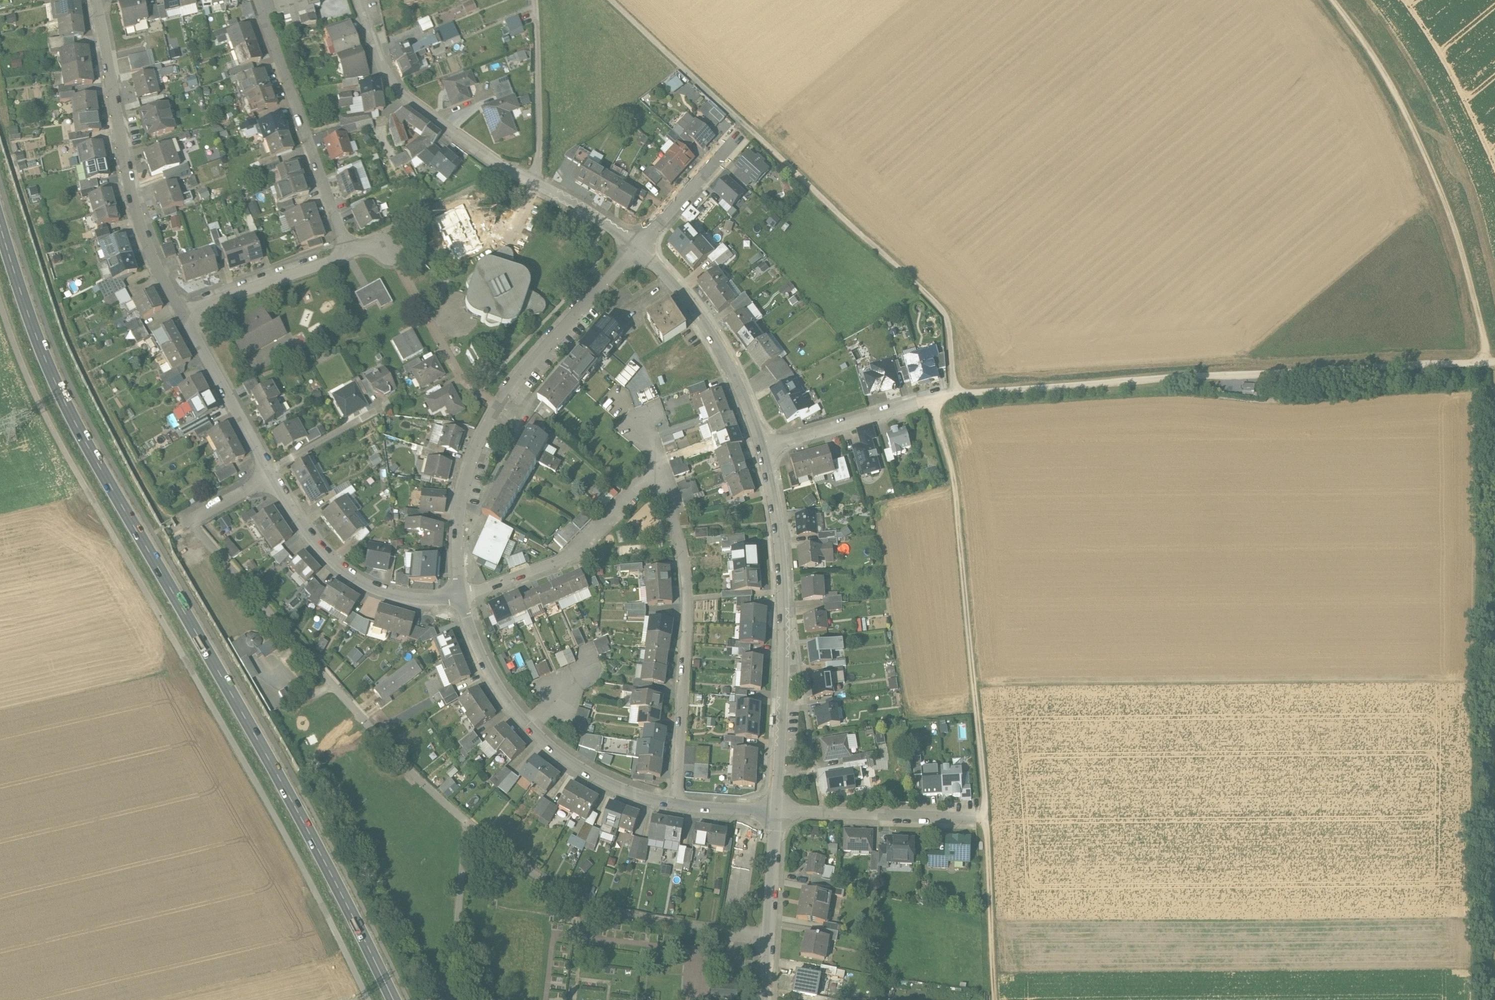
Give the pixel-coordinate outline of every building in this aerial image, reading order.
[(118,4),(125,31),(135,29),(134,23),(145,20),(146,20),(144,12),(141,0),(133,0),(118,4)] [(164,7),(166,14),(180,11),(178,0),(162,0),(164,7)] [(180,11),(195,7),(196,7),(194,0),(178,0),(180,11)] [(196,7),(195,7),(197,15),(204,13),(203,11),(201,0),(194,0),(196,7)] [(211,6),(210,0),(201,0),(203,11),(212,9),(211,6)] [(275,9),(287,6),(286,0),(274,0),(275,9)] [(297,10),(283,13),(287,31),(301,28),(299,20),(313,16),(311,9),(319,7),(317,0),(294,0),(297,10)] [(463,8),(467,16),(477,12),(473,3),(463,8)] [(246,22),(255,19),(250,4),(240,7),(246,22)] [(61,23),(82,21),(80,5),(67,7),(67,6),(51,8),(53,24),(61,23)] [(164,7),(157,8),(160,21),(161,22),(168,20),(166,14),(164,7)] [(157,8),(144,12),(146,20),(145,20),(146,23),(147,24),(160,21),(157,8)] [(417,24),(422,34),(432,29),(428,18),(417,24)] [(505,23),(509,34),(522,29),(517,18),(505,23)] [(84,38),(82,21),(61,23),(63,40),(63,41),(64,41),(84,38)] [(435,37),(439,46),(442,45),(458,38),(452,23),(433,32),(435,37)] [(228,36),(240,31),(238,25),(226,30),(228,36)] [(332,30),(335,36),(347,32),(345,26),(332,30)] [(228,36),(233,53),(254,45),(249,28),(240,31),(228,36)] [(337,57),(358,50),(351,31),(347,32),(335,36),(332,38),(338,56),(337,57)] [(390,55),(395,66),(396,66),(435,48),(439,46),(435,37),(416,46),(417,48),(408,53),(406,48),(390,55)] [(458,38),(442,45),(445,52),(461,44),(458,38)] [(65,47),(64,41),(63,41),(63,40),(49,42),(49,50),(65,47)] [(254,45),(233,53),(240,69),(251,65),(260,62),(258,56),(257,56),(254,45)] [(435,48),(438,55),(445,52),(442,45),(439,46),(435,48)] [(66,53),(65,47),(49,50),(51,57),(60,56),(60,54),(66,53)] [(435,48),(396,66),(402,78),(418,72),(414,63),(423,59),(424,61),(438,55),(435,48)] [(358,50),(337,57),(341,67),(344,66),(347,74),(361,70),(366,69),(359,49),(358,50)] [(66,53),(60,54),(60,56),(62,71),(89,67),(90,67),(88,50),(66,53)] [(527,61),(524,52),(514,56),(517,65),(527,61)] [(131,72),(143,69),(154,66),(151,54),(128,60),(131,72)] [(176,62),(154,66),(156,74),(158,80),(179,74),(176,62)] [(251,65),(240,69),(242,75),(254,71),(251,65)] [(143,69),(145,76),(152,74),(152,75),(156,74),(154,66),(143,69)] [(89,67),(62,71),(64,89),(65,89),(70,89),(92,85),(89,67)] [(361,70),(347,74),(344,75),(346,81),(364,78),(361,70)] [(145,76),(132,79),(137,100),(158,95),(152,75),(152,74),(145,76)] [(243,100),(269,91),(262,74),(244,81),(236,84),(236,85),(238,91),(240,91),(243,100)] [(236,84),(244,81),(242,75),(229,80),(231,86),(236,85),(236,84)] [(448,94),(446,94),(451,107),(468,101),(465,89),(474,86),(470,75),(444,84),(448,94)] [(495,97),(511,92),(506,79),(491,85),(495,97)] [(677,79),(667,87),(672,93),(682,86),(677,79)] [(362,100),(381,97),(379,84),(360,87),(362,100)] [(243,100),(241,101),(244,109),(242,111),(245,117),(245,118),(253,116),(277,107),(270,90),(269,91),(243,100)] [(497,103),(513,97),(511,92),(495,97),(497,103)] [(74,94),(71,94),(59,96),(60,103),(74,101),(74,100),(75,100),(74,94)] [(75,100),(74,100),(74,101),(76,118),(96,115),(93,97),(75,100)] [(362,100),(361,100),(364,115),(364,116),(371,115),(374,115),(373,113),(384,111),(381,97),(362,100)] [(482,109),(494,142),(515,135),(512,125),(509,126),(505,113),(517,108),(513,97),(497,103),(482,109)] [(528,98),(519,101),(522,109),(531,107),(528,98)] [(702,111),(718,126),(720,124),(720,125),(725,119),(708,104),(702,111)] [(166,107),(139,115),(147,139),(174,131),(166,107)] [(422,122),(406,110),(392,119),(402,127),(405,122),(416,130),(422,122)] [(96,115),(76,118),(73,119),(75,135),(76,136),(87,135),(98,133),(96,115)] [(371,121),(371,115),(364,116),(364,115),(340,119),(341,129),(344,129),(354,126),(371,121)] [(240,127),(255,121),(253,116),(245,118),(245,117),(238,120),(240,127)] [(713,138),(690,117),(685,123),(681,121),(675,128),(675,130),(672,132),(680,138),(685,133),(687,135),(686,135),(695,143),(702,150),(713,138)] [(266,143),(287,135),(281,118),(257,127),(254,128),(255,129),(257,136),(263,139),(265,143),(266,143)] [(400,130),(402,127),(392,119),(390,120),(389,131),(395,148),(405,145),(400,130)] [(254,128),(257,127),(255,121),(240,127),(242,133),(255,129),(254,128)] [(374,129),(371,121),(354,126),(357,133),(374,129)] [(429,127),(422,122),(416,130),(423,135),(429,127)] [(440,135),(429,127),(423,135),(414,148),(407,153),(389,161),(395,170),(401,167),(402,168),(417,158),(431,148),(432,146),(440,135)] [(344,129),(341,129),(327,133),(330,141),(345,136),(347,136),(344,129)] [(675,148),(678,145),(680,147),(684,143),(680,138),(672,132),(666,139),(675,148)] [(188,133),(156,143),(158,148),(190,137),(188,133)] [(680,138),(684,143),(691,148),(695,143),(686,135),(687,135),(685,133),(680,138)] [(76,136),(75,135),(68,137),(69,144),(72,144),(88,141),(87,135),(76,136)] [(287,135),(266,143),(271,158),(271,159),(277,157),(292,151),(287,135)] [(328,142),(326,147),(331,162),(349,156),(347,149),(348,146),(345,136),(330,141),(328,142)] [(89,147),(88,141),(72,144),(73,151),(80,150),(79,149),(89,147)] [(171,144),(144,153),(152,176),(178,168),(171,144)] [(89,147),(79,149),(80,150),(83,167),(105,162),(101,145),(89,147)] [(675,148),(667,157),(683,172),(694,160),(680,147),(678,145),(675,148)] [(442,155),(432,146),(431,148),(417,158),(430,169),(431,166),(442,155)] [(587,163),(588,163),(592,156),(576,147),(567,154),(564,158),(584,169),(587,163)] [(453,159),(445,151),(442,155),(431,166),(447,180),(461,165),(459,164),(459,161),(456,158),(453,159)] [(605,158),(594,152),(592,156),(588,163),(598,169),(605,158)] [(755,160),(749,155),(737,168),(739,170),(752,182),(755,184),(767,171),(761,166),(764,162),(758,157),(755,160)] [(267,168),(279,164),(277,157),(271,159),(271,158),(258,163),(261,170),(267,168)] [(671,185),(683,172),(667,157),(655,169),(655,170),(664,178),(671,185)] [(20,171),(27,169),(26,161),(19,163),(20,171)] [(108,178),(105,162),(83,167),(87,182),(87,183),(96,181),(108,178)] [(576,182),(597,194),(608,175),(598,169),(588,163),(587,163),(584,169),(576,182)] [(276,171),(281,169),(279,164),(267,168),(269,175),(277,172),(276,171)] [(282,186),(302,179),(297,164),(281,169),(276,171),(277,172),(282,186)] [(163,173),(165,179),(189,170),(181,167),(163,173)] [(351,167),(337,173),(339,179),(354,174),(351,167)] [(597,194),(613,203),(622,186),(618,184),(623,174),(612,168),(608,175),(597,194)] [(656,187),(664,178),(655,170),(655,169),(647,170),(643,175),(656,187)] [(752,182),(739,170),(735,175),(747,187),(752,182)] [(178,174),(180,180),(191,176),(189,171),(178,174)] [(339,179),(337,180),(344,200),(362,193),(356,173),(354,174),(339,179)] [(618,184),(622,186),(628,176),(624,173),(623,174),(618,184)] [(167,185),(175,182),(180,180),(178,174),(165,179),(167,185)] [(282,186),(280,187),(282,195),(277,197),(280,206),(292,202),(308,196),(302,179),(282,186)] [(744,194),(727,179),(715,192),(732,208),(744,194)] [(98,188),(96,181),(87,183),(87,182),(79,184),(81,193),(93,189),(98,188)] [(167,185),(154,189),(156,197),(153,199),(155,204),(159,203),(162,212),(174,207),(183,205),(175,182),(167,185)] [(632,192),(622,186),(613,203),(628,212),(637,196),(638,195),(632,192)] [(635,187),(632,192),(638,195),(637,196),(644,200),(647,194),(635,187)] [(95,196),(93,189),(81,193),(80,193),(82,200),(89,198),(95,196)] [(95,196),(89,198),(93,215),(115,209),(110,192),(95,196)] [(354,210),(369,204),(367,199),(352,206),(354,210)] [(292,202),(280,206),(282,211),(293,207),(292,202)] [(371,203),(353,212),(361,229),(379,221),(377,215),(380,214),(378,207),(374,209),(371,203)] [(462,205),(436,218),(445,238),(448,236),(451,244),(449,245),(455,258),(482,245),(475,231),(474,231),(468,220),(469,219),(462,205)] [(174,207),(162,212),(164,219),(176,214),(174,207)] [(297,230),(318,223),(312,207),(286,216),(292,232),(297,230)] [(682,217),(691,226),(701,215),(691,207),(682,217)] [(119,222),(115,209),(93,215),(97,229),(119,222)] [(776,229),(783,219),(775,213),(768,223),(776,229)] [(250,237),(257,235),(251,218),(245,220),(250,237)] [(171,221),(173,231),(181,230),(179,219),(171,221)] [(318,223),(297,230),(302,246),(306,244),(320,239),(323,238),(318,223)] [(682,259),(682,258),(701,241),(688,226),(681,233),(681,234),(669,245),(682,259)] [(97,240),(109,236),(108,229),(94,233),(97,240)] [(210,233),(214,244),(216,249),(222,247),(216,230),(210,233)] [(111,242),(109,236),(97,240),(99,247),(102,246),(102,245),(111,242)] [(111,242),(102,245),(102,246),(109,264),(130,256),(124,237),(111,242)] [(323,246),(320,239),(306,244),(308,251),(323,246)] [(237,246),(244,265),(251,263),(251,265),(260,262),(256,250),(255,251),(253,243),(246,245),(245,241),(237,244),(237,246)] [(702,241),(701,241),(682,258),(694,272),(708,259),(714,254),(713,253),(702,241)] [(161,247),(166,259),(176,256),(172,244),(161,247)] [(211,254),(213,260),(218,258),(216,249),(214,244),(207,247),(210,255),(211,254)] [(708,259),(713,264),(729,251),(723,245),(713,253),(714,254),(708,259)] [(237,246),(222,251),(229,272),(239,269),(239,267),(244,265),(237,246)] [(474,318),(480,320),(480,321),(481,323),(484,323),(486,326),(490,328),(499,326),(503,327),(508,327),(514,325),(517,321),(520,315),(521,319),(525,320),(529,320),(542,316),(546,313),(547,309),(546,306),(544,303),(527,293),(529,288),(528,283),(527,278),(522,274),(513,271),(513,258),(512,254),(509,251),(505,251),(502,251),(487,264),(483,264),(479,266),(476,270),(473,276),(468,281),(466,284),(466,288),(468,291),(465,300),(464,306),(466,311),(470,315),(474,318)] [(707,269),(712,275),(717,270),(734,257),(729,251),(713,264),(707,269)] [(760,253),(750,260),(754,265),(764,258),(760,253)] [(196,260),(202,278),(217,273),(213,260),(211,254),(210,255),(196,260)] [(194,255),(177,261),(185,284),(202,278),(196,260),(194,255)] [(137,273),(130,256),(109,264),(107,265),(112,279),(113,282),(119,280),(137,273)] [(763,270),(770,268),(767,261),(760,263),(763,270)] [(698,285),(709,299),(725,287),(728,285),(717,270),(712,275),(698,285)] [(113,282),(112,279),(97,286),(104,301),(114,296),(125,290),(119,280),(113,282)] [(380,280),(354,295),(362,310),(376,303),(379,310),(392,304),(380,280)] [(786,297),(798,293),(794,282),(782,287),(786,297)] [(735,301),(725,287),(709,299),(720,314),(731,306),(732,305),(731,304),(735,301)] [(131,302),(125,290),(114,296),(121,308),(131,302)] [(151,291),(132,302),(142,321),(162,310),(151,291)] [(731,306),(734,310),(745,302),(749,299),(745,293),(735,301),(731,304),(732,305),(731,306)] [(749,299),(745,302),(750,308),(743,313),(753,326),(763,318),(749,299)] [(734,310),(738,316),(743,312),(743,313),(750,308),(745,302),(734,310)] [(669,303),(647,318),(664,344),(687,329),(669,303)] [(272,325),(263,309),(232,326),(241,342),(234,346),(241,358),(285,334),(279,322),(272,325)] [(727,324),(737,338),(753,326),(743,313),(743,312),(738,316),(727,324)] [(618,313),(607,321),(623,335),(625,337),(634,331),(628,321),(626,322),(623,317),(621,318),(618,313)] [(580,350),(598,365),(623,335),(607,321),(606,320),(580,350)] [(130,332),(142,328),(138,322),(124,326),(126,333),(130,332)] [(163,354),(164,353),(180,345),(180,344),(170,325),(152,335),(163,354)] [(737,338),(747,352),(763,340),(753,326),(737,338)] [(143,328),(142,328),(130,332),(137,344),(149,338),(143,328)] [(411,331),(391,342),(402,362),(422,351),(411,331)] [(787,355),(771,334),(766,338),(782,359),(787,355)] [(766,338),(763,340),(747,352),(758,365),(762,363),(776,352),(766,338)] [(190,362),(180,345),(164,353),(174,370),(174,371),(176,369),(190,362)] [(930,353),(918,356),(925,383),(938,379),(936,371),(932,359),(939,357),(938,356),(936,348),(929,350),(930,353)] [(580,350),(561,372),(578,386),(579,387),(598,365),(580,350)] [(792,374),(776,352),(762,363),(777,383),(778,382),(792,374)] [(932,359),(936,371),(946,369),(944,354),(938,356),(939,357),(932,359)] [(912,386),(925,383),(918,356),(905,360),(907,368),(911,381),(912,386)] [(420,367),(411,371),(412,372),(421,389),(443,377),(433,359),(420,367)] [(411,371),(420,367),(417,361),(403,369),(406,375),(412,372),(411,371)] [(892,363),(892,361),(872,366),(874,374),(865,376),(866,379),(870,394),(871,394),(884,390),(885,392),(892,390),(895,391),(898,390),(899,388),(896,375),(892,363)] [(616,380),(625,388),(640,370),(631,362),(616,380)] [(898,362),(892,363),(896,375),(902,373),(900,369),(898,362)] [(907,368),(900,369),(902,373),(904,383),(911,381),(907,368)] [(180,377),(176,369),(174,371),(174,370),(164,375),(168,383),(180,377)] [(383,369),(364,379),(365,381),(372,393),(383,399),(388,395),(388,394),(395,390),(383,369)] [(572,392),(578,386),(561,372),(539,399),(542,402),(555,413),(557,415),(557,414),(555,412),(560,406),(562,408),(574,394),(572,392)] [(796,381),(792,374),(778,382),(781,388),(790,383),(791,384),(796,381)] [(183,383),(180,377),(168,383),(172,390),(183,383)] [(185,396),(189,404),(207,393),(199,378),(178,389),(183,397),(185,396)] [(252,395),(260,390),(254,378),(242,385),(249,397),(252,395)] [(870,394),(866,379),(860,381),(865,398),(872,396),(871,394),(870,394)] [(1266,379),(1230,381),(1230,397),(1266,396),(1266,379)] [(354,385),(361,399),(367,395),(361,384),(359,380),(352,384),(353,386),(354,385)] [(361,384),(367,395),(372,393),(365,381),(361,384)] [(700,394),(701,398),(709,396),(705,383),(688,389),(690,397),(700,394)] [(771,393),(780,408),(799,398),(791,384),(790,383),(781,388),(771,393)] [(260,390),(252,395),(260,409),(274,401),(277,400),(272,392),(275,390),(272,384),(260,390)] [(353,386),(333,397),(345,418),(365,407),(361,399),(354,385),(353,386)] [(428,399),(425,401),(432,413),(444,407),(450,417),(462,410),(449,387),(441,392),(428,399)] [(425,394),(428,399),(441,392),(439,387),(425,394)] [(643,405),(659,397),(654,387),(638,394),(643,405)] [(701,398),(705,407),(725,400),(722,391),(709,396),(701,398)] [(217,411),(207,393),(189,404),(198,420),(199,421),(205,417),(217,411)] [(800,397),(799,398),(780,408),(788,423),(799,417),(806,413),(805,412),(808,411),(800,397)] [(730,415),(725,400),(705,407),(706,411),(699,413),(703,425),(707,423),(730,415)] [(265,425),(282,415),(274,401),(260,409),(257,411),(265,425)] [(555,413),(542,402),(535,414),(546,424),(555,413)] [(818,406),(811,409),(814,415),(821,412),(818,406)] [(806,413),(799,417),(802,422),(814,415),(811,409),(808,411),(805,412),(806,413)] [(530,431),(540,436),(546,424),(535,414),(525,429),(530,431)] [(731,415),(730,415),(707,423),(712,438),(717,437),(737,430),(731,415)] [(199,421),(198,420),(179,430),(184,439),(193,433),(209,424),(205,417),(199,421)] [(295,423),(271,436),(278,448),(281,446),(284,451),(305,439),(306,438),(304,435),(301,429),(299,430),(295,423)] [(441,427),(444,428),(454,431),(456,424),(443,423),(441,427)] [(214,433),(209,424),(193,433),(196,440),(207,434),(208,437),(214,433)] [(208,437),(217,452),(235,442),(226,427),(214,433),(208,437)] [(858,431),(861,443),(871,440),(876,438),(873,427),(858,431)] [(454,431),(444,428),(438,447),(438,448),(445,450),(457,454),(463,435),(454,431)] [(316,429),(304,435),(306,438),(305,439),(309,444),(321,438),(316,429)] [(911,448),(906,430),(899,432),(898,429),(891,431),(892,434),(887,435),(891,450),(893,457),(894,457),(901,455),(900,451),(911,448)] [(742,445),(737,430),(717,437),(723,452),(738,446),(742,445)] [(530,431),(518,453),(537,463),(556,474),(562,463),(543,452),(549,441),(540,436),(530,431)] [(672,436),(661,440),(663,445),(674,441),(672,436)] [(879,471),(871,440),(861,443),(862,446),(854,448),(861,476),(879,471)] [(245,459),(235,442),(217,452),(226,468),(226,469),(232,466),(245,459)] [(424,443),(422,449),(437,454),(443,455),(445,450),(438,448),(438,447),(424,443)] [(700,452),(708,450),(706,443),(699,445),(700,452)] [(717,454),(722,469),(743,462),(738,446),(723,452),(717,454)] [(420,459),(428,460),(429,459),(436,461),(437,454),(422,449),(420,459)] [(827,450),(806,455),(812,474),(813,478),(833,472),(834,472),(831,463),(827,450)] [(893,457),(891,450),(884,451),(888,463),(895,461),(894,457),(893,457)] [(296,461),(299,467),(308,463),(314,460),(310,453),(296,461)] [(518,453),(501,482),(519,492),(520,493),(537,463),(518,453)] [(797,479),(812,474),(806,455),(791,460),(795,473),(796,479),(797,479)] [(370,459),(372,465),(382,462),(380,456),(370,459)] [(436,461),(429,459),(428,460),(425,475),(424,475),(424,477),(446,482),(450,464),(436,461)] [(680,459),(669,463),(672,470),(683,466),(680,459)] [(851,479),(845,460),(838,461),(844,481),(851,479)] [(834,472),(833,472),(836,483),(844,481),(838,461),(831,463),(834,472)] [(726,484),(729,483),(748,477),(743,462),(722,469),(721,469),(726,484)] [(291,471),(300,488),(317,479),(308,463),(299,467),(291,471)] [(683,466),(672,470),(674,477),(690,472),(687,464),(683,466)] [(237,475),(232,466),(226,469),(226,468),(214,475),(220,484),(237,475)] [(923,480),(940,475),(938,466),(921,471),(923,480)] [(796,479),(795,473),(788,475),(792,489),(799,487),(797,479),(796,479)] [(754,493),(748,477),(729,483),(734,500),(738,499),(754,493)] [(317,480),(317,479),(300,488),(310,506),(322,500),(324,498),(323,497),(314,481),(317,480)] [(694,479),(677,485),(685,507),(696,503),(693,496),(699,494),(694,479)] [(501,524),(519,492),(501,482),(500,482),(482,514),(490,519),(501,524)] [(330,502),(333,507),(334,508),(344,500),(345,501),(355,493),(351,487),(336,497),(330,502)] [(607,491),(594,503),(602,511),(614,498),(607,491)] [(333,492),(323,497),(324,498),(322,500),(325,505),(330,502),(336,497),(333,492)] [(445,494),(421,492),(419,511),(419,512),(427,513),(444,514),(445,494)] [(738,499),(734,500),(727,503),(729,508),(740,505),(738,499)] [(321,516),(333,532),(351,517),(356,514),(345,501),(344,500),(334,508),(333,507),(321,516)] [(252,523),(262,538),(282,525),(272,510),(252,523)] [(403,516),(407,517),(427,518),(427,513),(419,512),(419,511),(403,510),(403,516)] [(572,523),(580,532),(593,519),(585,510),(572,523)] [(256,517),(252,511),(241,518),(245,525),(256,517)] [(815,515),(796,517),(798,536),(816,535),(816,534),(815,515)] [(230,523),(226,517),(217,523),(223,533),(231,527),(229,524),(230,523)] [(362,530),(351,517),(333,532),(344,545),(354,537),(362,531),(362,530)] [(501,524),(490,519),(473,556),(486,562),(497,567),(513,531),(501,524)] [(428,524),(407,523),(406,532),(425,533),(424,544),(441,546),(442,526),(428,524)] [(571,523),(554,540),(563,549),(580,532),(572,523),(571,523)] [(291,538),(282,525),(262,538),(272,552),(277,549),(276,548),(280,546),(291,538)] [(852,534),(847,527),(841,531),(845,538),(852,534)] [(362,531),(354,537),(360,544),(369,534),(364,528),(362,530),(362,531)] [(707,530),(695,530),(696,539),(708,538),(707,530)] [(818,534),(819,541),(838,539),(837,532),(818,534)] [(733,550),(742,549),(741,536),(721,537),(722,552),(733,551),(733,550)] [(227,539),(219,547),(231,560),(239,554),(227,539)] [(270,554),(273,558),(283,551),(280,546),(277,548),(277,549),(270,554)] [(819,547),(799,549),(801,569),(816,567),(815,558),(834,556),(833,547),(833,546),(819,547)] [(378,548),(368,547),(365,567),(373,568),(373,570),(386,572),(389,554),(390,549),(378,547),(378,548)] [(733,551),(735,575),(760,573),(758,548),(742,549),(733,550),(733,551)] [(283,551),(273,558),(280,566),(289,557),(283,551)] [(289,567),(296,574),(309,562),(302,554),(289,567)] [(526,564),(523,554),(512,558),(516,568),(526,564)] [(440,558),(411,555),(409,577),(409,580),(435,583),(435,573),(438,573),(440,558)] [(319,572),(309,562),(296,574),(305,584),(319,572)] [(494,573),(497,567),(486,562),(484,568),(494,573)] [(642,565),(620,566),(620,573),(643,571),(642,565)] [(645,571),(647,588),(671,586),(669,569),(645,571)] [(565,579),(573,597),(588,590),(589,590),(585,580),(581,572),(565,579)] [(761,591),(760,573),(735,575),(734,575),(735,592),(735,593),(753,591),(761,591)] [(409,580),(409,577),(403,576),(403,575),(396,574),(395,585),(401,586),(401,587),(408,587),(409,580)] [(591,578),(585,580),(589,590),(588,590),(589,593),(596,590),(591,578)] [(573,597),(565,579),(551,586),(558,603),(573,597)] [(822,579),(803,580),(804,600),(823,599),(824,599),(824,597),(822,579)] [(311,597),(319,587),(314,581),(304,590),(311,597)] [(322,600),(335,609),(345,592),(331,583),(326,591),(321,600),(322,600)] [(558,603),(551,586),(536,592),(542,606),(544,610),(558,603)] [(672,605),(671,586),(647,588),(648,607),(672,605)] [(321,600),(326,591),(319,587),(311,597),(307,602),(317,608),(322,600),(321,600)] [(737,599),(752,597),(753,597),(753,591),(735,593),(735,592),(722,593),(722,600),(737,599)] [(359,600),(345,592),(335,609),(341,613),(340,615),(347,619),(359,600)] [(542,606),(536,592),(521,599),(527,612),(542,606)] [(504,599),(513,619),(527,612),(521,599),(519,593),(504,599)] [(824,599),(823,599),(823,606),(842,604),(849,603),(848,596),(824,597),(824,599)] [(745,608),(751,608),(752,597),(737,599),(736,608),(745,609),(745,608)] [(513,619),(504,599),(489,606),(497,625),(513,619)] [(646,604),(627,605),(628,611),(646,612),(646,604)] [(842,604),(823,606),(824,613),(843,611),(842,604)] [(389,634),(395,613),(378,608),(372,629),(389,634)] [(745,609),(744,626),(766,628),(767,609),(751,608),(745,608),(745,609)] [(395,613),(389,634),(408,639),(411,628),(414,618),(395,613)] [(343,625),(349,629),(356,618),(351,614),(343,625)] [(827,630),(825,614),(806,616),(807,632),(827,630)] [(369,623),(356,618),(349,629),(365,638),(369,623)] [(489,619),(484,621),(490,635),(496,632),(489,619)] [(652,619),(649,635),(671,638),(673,622),(652,619)] [(765,645),(766,628),(744,626),(743,643),(743,644),(751,644),(765,645)] [(411,628),(408,639),(418,642),(421,639),(432,629),(426,628),(425,631),(411,628)] [(432,629),(421,639),(423,645),(439,638),(435,630),(432,629)] [(585,644),(579,629),(571,632),(578,648),(585,644)] [(250,634),(232,646),(240,661),(255,653),(257,657),(262,654),(260,649),(262,641),(258,635),(250,634)] [(452,635),(435,642),(445,665),(462,658),(452,635)] [(668,654),(671,638),(649,635),(647,651),(668,654)] [(594,643),(599,656),(610,652),(608,646),(610,645),(606,638),(594,643)] [(315,650),(320,654),(327,644),(321,640),(315,650)] [(843,641),(809,645),(811,665),(823,664),(823,663),(830,662),(829,652),(844,650),(843,641)] [(751,650),(751,644),(743,644),(743,643),(727,642),(727,649),(739,650),(751,650)] [(275,650),(270,643),(260,649),(265,657),(275,650)] [(570,648),(555,655),(561,668),(576,662),(570,648)] [(364,658),(354,649),(346,657),(356,666),(364,658)] [(750,657),(751,650),(739,650),(738,658),(742,658),(743,657),(750,657)] [(666,670),(668,654),(647,651),(644,667),(666,670)] [(507,659),(504,653),(497,657),(507,676),(511,674),(504,660),(507,659)] [(742,658),(742,673),(762,675),(763,658),(750,657),(743,657),(742,658)] [(452,686),(470,679),(462,658),(445,665),(443,666),(451,686),(452,687),(452,686)] [(823,663),(823,664),(824,670),(842,667),(846,667),(845,660),(830,662),(823,663)] [(414,662),(374,692),(382,702),(377,705),(381,710),(392,702),(388,697),(422,672),(414,662)] [(534,668),(532,662),(526,664),(534,681),(539,678),(534,668)] [(550,673),(545,663),(534,668),(539,678),(550,673)] [(249,665),(245,668),(251,679),(255,677),(249,665)] [(664,685),(666,670),(644,667),(642,681),(642,682),(652,684),(664,685)] [(824,670),(824,676),(837,675),(843,674),(842,667),(824,670)] [(761,691),(762,675),(742,673),(741,689),(740,690),(747,690),(761,691)] [(824,676),(812,678),(815,697),(833,695),(832,685),(838,685),(837,675),(824,676)] [(890,679),(891,691),(899,690),(898,679),(890,679)] [(635,680),(634,688),(638,688),(652,690),(652,684),(642,682),(642,681),(635,680)] [(452,687),(451,686),(438,692),(443,701),(456,694),(452,686),(452,687)] [(635,694),(638,694),(638,688),(634,688),(622,686),(621,693),(635,694)] [(747,697),(747,690),(740,690),(741,689),(736,688),(735,697),(747,697)] [(460,701),(469,714),(487,702),(478,689),(460,701)] [(284,690),(279,693),(286,705),(291,703),(284,690)] [(456,694),(443,701),(446,706),(459,699),(456,694)] [(638,694),(635,694),(633,710),(642,711),(661,713),(663,697),(638,694)] [(827,702),(828,708),(835,707),(835,708),(840,707),(839,700),(827,702)] [(496,716),(487,702),(469,714),(466,716),(475,730),(496,716)] [(738,704),(737,720),(759,722),(760,705),(747,704),(738,703),(738,704)] [(828,708),(816,710),(819,728),(838,725),(835,708),(835,707),(828,708)] [(589,712),(578,710),(573,730),(584,733),(589,712)] [(659,729),(661,713),(642,711),(640,727),(648,728),(659,729)] [(716,719),(708,719),(707,726),(715,727),(716,719)] [(758,740),(759,722),(737,720),(736,737),(736,738),(744,739),(758,740)] [(497,754),(501,751),(515,737),(504,726),(486,742),(497,754)] [(874,728),(880,762),(890,760),(884,726),(874,728)] [(659,729),(648,728),(646,744),(664,746),(665,746),(667,730),(659,729)] [(478,738),(474,732),(459,744),(463,750),(478,738)] [(601,738),(583,736),(579,747),(595,752),(597,748),(599,748),(601,738)] [(526,749),(515,737),(501,751),(512,762),(526,749)] [(847,737),(822,741),(825,762),(842,760),(851,758),(850,757),(847,737)] [(463,750),(468,755),(483,743),(478,738),(463,750)] [(646,744),(641,743),(639,759),(640,759),(662,762),(664,746),(646,744)] [(695,765),(708,766),(709,748),(696,747),(695,765)] [(735,751),(734,768),(756,769),(757,752),(743,751),(735,750),(735,751)] [(858,756),(859,762),(876,760),(875,753),(858,756)] [(604,755),(601,763),(610,766),(613,758),(604,755)] [(842,760),(843,765),(859,762),(858,756),(850,757),(851,758),(842,760)] [(533,786),(537,781),(548,767),(535,758),(520,777),(533,786)] [(662,762),(640,759),(638,774),(638,775),(653,777),(661,778),(663,762),(662,762)] [(843,765),(844,772),(853,771),(866,769),(865,761),(859,762),(843,765)] [(708,766),(695,765),(694,779),(707,780),(708,766)] [(560,777),(548,767),(537,781),(549,791),(560,777)] [(446,775),(450,780),(458,772),(453,768),(446,775)] [(490,782),(497,789),(499,788),(504,782),(512,774),(505,768),(490,782)] [(755,786),(756,769),(734,768),(733,785),(755,786)] [(925,798),(942,797),(941,768),(923,769),(925,798)] [(951,768),(941,768),(942,797),(952,797),(952,798),(960,797),(961,797),(961,788),(962,788),(962,787),(961,780),(962,780),(962,769),(952,770),(951,768)] [(844,772),(827,775),(830,793),(855,789),(853,771),(844,772)] [(519,779),(512,774),(504,782),(512,789),(519,779)] [(638,775),(638,774),(634,774),(633,780),(653,783),(653,777),(638,775)] [(450,780),(439,790),(449,799),(459,789),(450,780)] [(504,782),(499,788),(507,795),(512,789),(504,782)] [(559,806),(573,814),(585,792),(571,784),(559,806)] [(970,787),(962,787),(962,788),(961,788),(961,797),(960,797),(961,802),(971,801),(970,787)] [(599,799),(585,792),(573,814),(587,822),(599,799)] [(542,799),(533,812),(542,818),(550,804),(542,799)] [(550,804),(542,818),(550,823),(557,809),(550,804)] [(618,831),(619,830),(626,810),(610,804),(603,826),(618,831)] [(640,815),(626,810),(619,830),(633,834),(640,815)] [(665,844),(665,842),(669,821),(652,818),(648,841),(665,844)] [(684,824),(669,821),(665,842),(680,845),(684,824)] [(586,824),(576,843),(585,848),(593,828),(586,824)] [(702,846),(709,847),(712,829),(696,827),(693,848),(701,849),(702,846)] [(593,828),(585,848),(594,852),(602,831),(593,828)] [(728,832),(712,829),(709,847),(724,850),(726,839),(727,839),(728,832)] [(872,832),(845,831),(844,852),(872,853),(872,832)] [(641,839),(634,838),(631,849),(638,851),(641,841),(641,839)] [(732,840),(727,839),(726,839),(724,850),(723,853),(730,854),(732,840)] [(913,849),(914,840),(889,839),(889,848),(888,863),(889,863),(913,864),(913,859),(916,857),(916,852),(913,849)] [(968,861),(968,840),(949,840),(948,855),(948,861),(968,861)] [(649,842),(641,841),(638,851),(635,861),(645,863),(649,842)] [(838,856),(838,845),(831,845),(830,855),(838,856)] [(687,848),(679,847),(676,864),(684,866),(686,850),(687,848)] [(888,863),(889,848),(879,848),(878,855),(878,866),(889,867),(889,863),(888,863)] [(693,851),(686,850),(684,866),(683,868),(689,869),(690,865),(691,865),(693,851)] [(948,861),(948,855),(930,854),(930,866),(948,867),(948,861)] [(610,864),(616,867),(619,858),(613,855),(610,864)] [(826,859),(810,856),(807,874),(822,877),(826,859)] [(588,872),(593,864),(588,860),(582,868),(588,872)] [(664,865),(663,874),(671,875),(673,867),(664,865)] [(814,876),(813,878),(833,882),(835,869),(824,867),(822,877),(814,876)] [(813,878),(812,885),(832,889),(833,882),(813,878)] [(832,889),(831,895),(843,897),(844,891),(832,889)] [(827,894),(803,890),(798,920),(825,924),(826,925),(826,923),(828,910),(825,910),(827,894)] [(825,924),(824,930),(838,933),(840,933),(841,926),(826,923),(826,925),(825,924)] [(820,930),(819,936),(827,938),(826,941),(836,942),(838,933),(824,930),(820,930)] [(819,936),(806,934),(804,945),(803,945),(801,957),(823,960),(826,941),(827,938),(819,936)] [(836,969),(822,966),(820,974),(835,977),(836,969)] [(820,978),(798,974),(795,993),(816,997),(820,978)]
